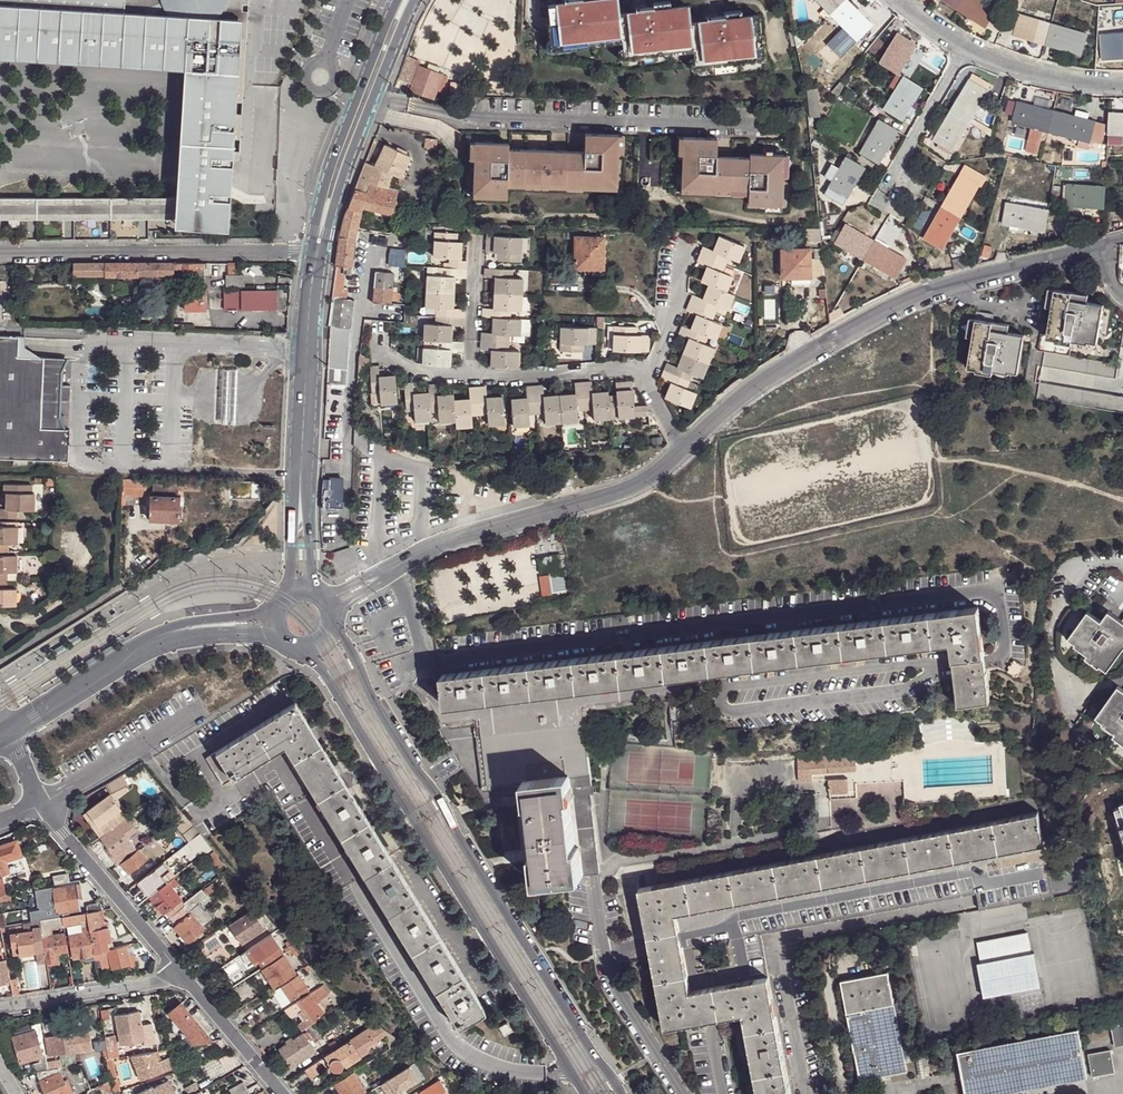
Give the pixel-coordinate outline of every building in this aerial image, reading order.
[(185,70),(176,199),(0,199),(0,218),(175,219),(175,228),(229,231),(233,160),(239,160),(249,0),(0,0),(0,58),(185,70)] [(688,7),(671,8),(671,7),(654,9),(654,7),(637,9),(636,9),(636,12),(619,14),(618,0),(565,0),(565,2),(548,4),(552,40),(548,40),(548,41),(552,41),(621,34),(622,43),(623,50),(692,43),(694,60),(763,53),(759,16),(742,18),(742,17),(725,18),(725,17),(707,19),(707,22),(690,23),(688,7)] [(619,14),(636,12),(636,9),(637,9),(636,0),(618,0),(619,14)] [(830,16),(846,0),(814,0),(823,9),(830,16)] [(830,16),(856,42),(872,25),(856,10),(851,4),(847,0),(846,0),(830,16)] [(964,0),(941,0),(957,10),(964,0)] [(983,0),(964,0),(957,10),(986,28),(998,9),(983,0)] [(706,5),(688,7),(690,23),(707,22),(707,19),(706,5)] [(1023,8),(1011,6),(1001,32),(1015,36),(1021,15),(1023,8)] [(819,13),(826,20),(830,16),(823,9),(819,13)] [(1046,45),(1052,24),(1021,15),(1015,36),(1046,45)] [(1099,21),(1098,36),(1100,37),(1107,36),(1107,52),(1108,58),(1122,57),(1122,53),(1111,55),(1109,33),(1107,33),(1108,26),(1108,20),(1099,21)] [(1087,34),(1052,24),(1046,45),(1082,55),(1087,34)] [(1109,33),(1111,55),(1122,53),(1122,32),(1109,33)] [(553,50),(622,43),(621,34),(552,41),(553,50)] [(898,35),(879,62),(898,74),(916,47),(898,35)] [(879,38),(868,50),(874,54),(884,43),(879,38)] [(694,60),(692,43),(623,50),(624,60),(625,71),(690,64),(694,64),(694,60)] [(696,80),(765,74),(763,53),(694,60),(694,64),(695,70),(696,80)] [(397,82),(434,97),(437,88),(443,91),(449,75),(419,64),(420,59),(406,54),(397,82)] [(903,77),(898,74),(890,87),(893,90),(903,77)] [(973,76),(970,80),(989,91),(992,86),(973,76)] [(921,89),(903,77),(893,90),(882,108),(901,120),(905,113),(910,105),(921,89)] [(951,112),(970,124),(989,91),(970,80),(951,112)] [(809,119),(818,118),(815,90),(806,91),(809,119)] [(1013,123),(1049,132),(1055,111),(1019,102),(1013,123)] [(918,111),(910,105),(905,113),(913,119),(918,111)] [(1055,111),(1049,132),(1090,142),(1095,121),(1055,111)] [(953,152),(970,124),(951,112),(934,140),(953,152)] [(1108,134),(1122,135),(1122,112),(1110,112),(1108,134)] [(897,131),(878,119),(859,152),(879,163),(897,131)] [(1093,139),(1101,141),(1105,126),(1097,124),(1093,139)] [(437,139),(424,134),(422,149),(433,152),(437,139)] [(1108,142),(1122,143),(1122,136),(1122,135),(1108,134),(1108,142)] [(581,154),(565,153),(564,185),(614,186),(616,153),(616,137),(582,136),(581,154)] [(680,155),(679,189),(730,190),(729,158),(714,157),(714,151),(710,151),(710,147),(714,147),(714,140),(680,138),(680,155)] [(364,163),(347,208),(359,211),(360,207),(392,213),(398,191),(394,189),(408,158),(384,144),(374,167),(364,163)] [(472,161),(471,193),(505,194),(505,190),(505,183),(521,184),(522,151),(506,151),(506,146),(473,145),(472,161)] [(565,153),(522,151),(521,184),(564,185),(565,153)] [(729,158),(730,190),(745,190),(745,196),(745,204),(764,205),(781,205),(781,171),(782,155),(755,154),(754,162),(749,162),(749,159),(746,158),(729,158)] [(746,154),(746,158),(749,159),(749,162),(754,162),(755,154),(746,154)] [(864,168),(844,157),(828,185),(833,189),(847,196),(864,168)] [(965,168),(961,175),(975,183),(979,177),(965,168)] [(942,207),(961,217),(979,186),(975,183),(961,175),(942,207)] [(614,192),(614,186),(564,185),(521,184),(505,183),(505,190),(614,192)] [(1066,205),(1103,208),(1105,186),(1067,184),(1066,205)] [(843,203),(847,196),(833,189),(829,195),(843,203)] [(505,194),(471,193),(471,200),(504,201),(505,194)] [(1002,226),(1044,232),(1049,210),(1007,203),(1002,226)] [(942,249),(961,217),(942,207),(923,238),(942,249)] [(342,274),(349,274),(353,238),(355,229),(359,211),(347,208),(340,228),(336,247),(334,268),(329,298),(326,325),(324,400),(341,401),(349,329),(351,329),(354,301),(346,300),(347,289),(340,288),(342,274)] [(835,243),(863,259),(874,241),(846,224),(835,243)] [(489,227),(488,235),(497,236),(498,228),(489,227)] [(809,241),(819,241),(818,229),(809,228),(809,241)] [(434,256),(461,258),(462,242),(457,242),(458,234),(435,232),(434,256)] [(488,235),(487,254),(499,255),(498,262),(521,264),(523,239),(497,236),(488,235)] [(702,248),(699,255),(725,264),(728,257),(737,260),(743,246),(719,237),(713,252),(702,248)] [(603,239),(596,239),(576,239),(575,270),(585,270),(603,269),(603,239)] [(874,241),(863,259),(895,277),(906,258),(874,241)] [(809,277),(823,277),(820,249),(813,249),(813,260),(809,260),(809,277)] [(782,277),(791,277),(809,277),(809,260),(809,250),(800,250),(790,250),(781,250),(782,277)] [(696,263),(699,264),(707,267),(701,282),(708,284),(726,291),(732,276),(722,272),(725,264),(699,255),(696,263)] [(952,267),(969,264),(967,255),(950,259),(952,267)] [(466,261),(464,261),(450,260),(450,268),(466,269),(466,261)] [(157,275),(157,263),(72,264),(73,275),(84,275),(104,275),(105,276),(139,277),(139,275),(157,275)] [(172,269),(173,263),(157,263),(157,275),(172,275),(172,269)] [(203,269),(203,263),(173,263),(172,269),(182,269),(183,273),(193,273),(193,269),(203,269)] [(73,275),(72,264),(62,264),(62,273),(62,275),(73,275)] [(239,276),(239,264),(229,264),(229,276),(239,276)] [(465,279),(466,269),(450,268),(439,267),(438,276),(427,275),(426,292),(452,294),(454,278),(463,279),(465,279)] [(485,277),(488,277),(495,278),(494,295),(520,297),(521,281),(510,280),(511,272),(486,270),(485,277)] [(371,302),(373,302),(390,305),(390,300),(391,293),(393,274),(385,273),(375,272),(371,302)] [(244,287),(244,277),(227,277),(227,287),(244,287)] [(105,280),(105,294),(113,294),(113,280),(105,280)] [(691,297),(688,304),(714,314),(717,306),(727,310),(733,294),(726,291),(708,284),(702,301),(694,298),(691,297)] [(1073,335),(1097,340),(1103,303),(1087,300),(1088,292),(1049,285),(1046,296),(1053,297),(1051,304),(1046,334),(1072,339),(1073,335)] [(184,291),(184,314),(206,314),(206,291),(184,291)] [(221,311),(250,312),(251,292),(223,292),(221,311)] [(251,292),(250,312),(285,312),(286,296),(281,296),(282,293),(251,292)] [(463,311),(461,311),(451,310),(452,294),(426,292),(425,307),(435,308),(435,317),(463,319),(463,311)] [(403,294),(391,293),(390,300),(402,302),(403,294)] [(483,309),(483,319),(492,319),(508,320),(508,312),(519,313),(520,297),(494,295),(493,310),(486,309),(483,309)] [(1053,297),(1046,296),(1045,303),(1051,304),(1053,297)] [(390,305),(373,302),(372,313),(389,315),(390,305)] [(684,312),(688,313),(696,317),(691,330),(706,336),(715,340),(720,326),(711,322),(714,314),(688,304),(684,312)] [(993,365),(1018,369),(1024,332),(1007,328),(1009,321),(992,318),(993,310),(977,308),(975,315),(969,314),(965,332),(972,334),(967,363),(993,368),(993,365)] [(462,328),(463,319),(435,317),(434,325),(424,324),(423,341),(434,342),(449,343),(450,327),(460,328),(462,328)] [(482,334),(481,343),(505,345),(506,336),(517,337),(518,321),(508,320),(492,319),(491,335),(484,334),(482,334)] [(594,328),(559,326),(557,351),(580,352),(580,345),(593,346),(594,328)] [(609,351),(644,352),(645,336),(633,335),(633,327),(611,326),(609,351)] [(677,336),(680,337),(688,340),(683,354),(707,363),(713,348),(703,344),(706,336),(691,330),(681,327),(677,336)] [(66,461),(67,430),(61,429),(37,429),(40,358),(37,358),(15,358),(16,337),(0,337),(0,458),(66,461)] [(23,337),(16,337),(15,358),(37,358),(22,348),(23,337)] [(461,353),(461,343),(449,343),(434,342),(433,349),(422,348),(421,365),(448,367),(448,352),(458,352),(461,353)] [(489,368),(516,367),(516,354),(505,353),(505,345),(481,343),(480,351),(483,351),(490,352),(489,368)] [(1041,362),(1114,376),(1117,361),(1044,348),(1041,362)] [(368,360),(357,353),(357,357),(356,378),(362,378),(364,362),(368,362),(368,360)] [(665,397),(666,399),(689,408),(694,394),(684,390),(691,375),(701,378),(707,363),(683,354),(676,369),(669,366),(666,365),(660,381),(669,385),(665,397)] [(64,359),(40,358),(37,429),(61,429),(56,418),(57,401),(58,386),(58,372),(64,359)] [(376,378),(375,370),(375,367),(368,366),(367,390),(376,389),(377,401),(392,400),(391,377),(376,378)] [(235,402),(236,371),(219,370),(218,401),(218,425),(235,425),(235,402)] [(1122,410),(1122,394),(1039,380),(1036,394),(1122,410)] [(586,410),(584,381),(576,382),(576,385),(577,394),(559,396),(561,422),(578,421),(577,410),(586,410)] [(594,393),(593,381),(584,381),(586,410),(594,409),(595,420),(611,418),(609,396),(609,392),(594,393)] [(635,407),(633,389),(633,381),(629,382),(617,382),(618,396),(609,396),(611,418),(635,416),(635,407)] [(409,395),(409,385),(409,383),(403,382),(403,407),(410,408),(411,419),(427,418),(427,411),(426,395),(409,395)] [(434,396),(433,384),(431,384),(431,385),(425,384),(426,395),(427,411),(435,410),(435,421),(452,420),(451,403),(450,395),(434,396)] [(536,413),(534,385),(526,386),(526,389),(527,398),(511,400),(512,426),(528,425),(527,414),(536,413)] [(543,397),(542,388),(542,385),(534,385),(536,413),(545,413),(545,424),(561,422),(559,396),(543,397)] [(58,386),(57,401),(66,402),(67,386),(58,386)] [(476,413),(475,389),(466,390),(467,394),(468,402),(451,403),(452,420),(452,426),(469,425),(468,414),(476,413)] [(485,401),(484,392),(484,389),(475,389),(476,413),(485,413),(485,424),(501,423),(500,400),(485,401)] [(647,415),(647,405),(637,406),(639,416),(647,415)] [(52,479),(32,478),(32,482),(41,482),(41,486),(51,486),(52,479)] [(143,479),(121,478),(120,495),(142,496),(143,479)] [(198,481),(177,480),(177,485),(177,491),(197,492),(198,481)] [(30,484),(5,482),(4,499),(6,500),(6,508),(0,508),(0,517),(15,517),(15,508),(32,509),(33,492),(29,491),(30,484)] [(152,485),(151,495),(177,496),(177,491),(177,485),(163,485),(152,485)] [(177,496),(151,495),(148,495),(147,518),(178,519),(179,496),(177,496)] [(5,550),(5,542),(15,542),(16,524),(0,524),(0,549),(5,550)] [(5,578),(5,570),(14,570),(15,554),(0,553),(0,578),(5,578)] [(550,574),(552,594),(564,591),(561,571),(550,574)] [(14,587),(5,586),(5,578),(0,578),(0,603),(13,603),(14,587)] [(5,586),(14,587),(14,578),(5,578),(5,586)] [(443,671),(447,703),(452,702),(670,676),(951,641),(983,637),(979,605),(443,671)] [(1108,674),(1122,652),(1122,623),(1122,624),(1108,614),(1101,624),(1088,615),(1069,642),(1089,656),(1087,659),(1108,674)] [(953,658),(985,655),(983,637),(951,641),(953,658)] [(986,663),(985,655),(953,658),(954,667),(955,674),(987,671),(986,663)] [(1025,665),(1016,659),(1009,671),(1018,676),(1025,665)] [(987,671),(955,674),(959,703),(990,699),(987,671)] [(672,693),(670,676),(452,702),(447,703),(448,721),(479,717),(480,722),(481,730),(487,783),(523,779),(569,773),(590,770),(583,709),(582,704),(672,693)] [(1122,741),(1122,691),(1119,688),(1098,718),(1118,732),(1116,736),(1122,741)] [(295,702),(216,751),(232,778),(285,746),(313,792),(337,829),(364,873),(388,911),(411,949),(435,988),(459,1026),(485,1009),(363,812),(295,702)] [(274,791),(285,810),(297,803),(313,792),(285,746),(232,778),(243,793),(251,806),(274,791)] [(216,751),(207,756),(224,783),(232,778),(216,751)] [(865,752),(855,753),(855,760),(866,760),(865,752)] [(827,766),(827,771),(846,771),(846,766),(856,765),(855,760),(855,753),(827,754),(827,766)] [(827,766),(827,754),(811,755),(812,767),(827,766)] [(812,767),(811,755),(797,755),(798,780),(812,779),(812,772),(812,767)] [(591,784),(590,770),(569,773),(571,797),(569,797),(574,844),(577,844),(580,875),(598,873),(588,785),(591,784)] [(571,797),(569,773),(523,779),(525,803),(529,802),(534,849),(531,849),(532,859),(534,880),(580,875),(577,844),(574,844),(569,797),(571,797)] [(105,784),(109,793),(125,786),(128,785),(123,774),(105,784)] [(829,792),(846,792),(846,778),(828,778),(829,792)] [(129,784),(140,799),(149,791),(140,779),(129,784)] [(109,793),(113,798),(127,790),(125,786),(109,793)] [(337,829),(313,792),(297,803),(285,810),(336,891),(348,884),(364,873),(337,829)] [(87,810),(104,833),(127,817),(113,798),(109,793),(87,810)] [(183,814),(169,797),(165,801),(179,818),(183,814)] [(104,833),(87,810),(82,814),(100,837),(104,833)] [(179,818),(173,823),(183,835),(193,827),(183,814),(179,818)] [(638,888),(644,920),(675,915),(1043,844),(1038,814),(638,888)] [(138,823),(132,815),(118,825),(118,826),(124,833),(133,826),(138,823)] [(115,856),(132,843),(127,837),(124,833),(118,826),(102,839),(111,850),(115,856)] [(136,830),(133,826),(124,833),(127,837),(136,830)] [(183,835),(182,835),(188,842),(190,841),(199,833),(193,827),(183,835)] [(199,833),(190,841),(200,853),(196,856),(198,859),(211,848),(199,833)] [(152,838),(138,849),(140,851),(146,861),(154,855),(157,860),(164,854),(152,838)] [(15,841),(13,842),(0,846),(0,876),(8,873),(3,860),(8,858),(19,855),(15,841)] [(137,850),(132,843),(115,856),(111,850),(107,853),(117,866),(118,865),(137,850)] [(186,844),(176,852),(181,857),(185,853),(190,850),(186,844)] [(681,947),(688,989),(696,988),(711,985),(768,975),(760,934),(977,893),(1050,880),(1043,844),(675,915),(678,931),(679,939),(681,947)] [(190,850),(185,853),(190,860),(196,856),(190,850)] [(129,874),(146,861),(140,851),(122,864),(129,874)] [(218,869),(224,863),(213,851),(211,853),(208,855),(218,869)] [(8,873),(14,877),(8,858),(3,860),(8,873)] [(150,896),(171,880),(170,878),(175,875),(164,862),(138,882),(150,896)] [(14,877),(8,873),(0,876),(1,881),(14,877)] [(53,878),(55,887),(68,884),(67,876),(53,878)] [(171,880),(150,896),(164,913),(166,912),(167,915),(183,902),(172,888),(175,885),(171,880)] [(1052,889),(1050,880),(977,893),(978,902),(980,911),(1053,896),(1052,889)] [(65,912),(80,909),(77,896),(80,896),(78,884),(69,885),(53,888),(57,913),(65,912)] [(206,888),(209,893),(215,888),(212,884),(206,888)] [(31,922),(39,920),(61,916),(66,916),(65,912),(57,913),(53,888),(53,887),(36,890),(39,910),(30,911),(31,922)] [(167,915),(176,926),(175,927),(181,934),(188,942),(207,926),(206,924),(214,917),(208,909),(205,911),(200,904),(210,896),(203,887),(183,902),(167,915)] [(249,909),(258,904),(249,893),(241,899),(249,909)] [(99,902),(87,904),(86,906),(86,908),(86,911),(86,912),(98,910),(100,910),(99,902)] [(87,921),(89,931),(93,953),(113,948),(108,926),(106,922),(100,923),(98,910),(86,912),(87,921)] [(246,940),(265,928),(263,926),(254,913),(252,910),(234,922),(246,940)] [(254,913),(263,926),(266,924),(257,911),(254,913)] [(66,916),(61,916),(63,923),(63,928),(67,927),(68,935),(72,958),(83,956),(93,954),(93,953),(89,931),(87,921),(86,912),(66,916)] [(647,937),(678,931),(675,915),(644,920),(647,937)] [(61,916),(39,920),(40,927),(48,926),(63,923),(61,916)] [(43,940),(40,927),(39,920),(31,922),(23,923),(23,925),(8,927),(13,955),(35,952),(44,950),(43,940)] [(50,936),(48,926),(40,927),(43,940),(65,936),(64,934),(50,936)] [(679,939),(678,931),(647,937),(648,945),(650,952),(681,947),(679,939)] [(978,943),(982,963),(979,963),(985,996),(1041,986),(1034,953),(1032,954),(1028,933),(978,943)] [(272,934),(241,955),(248,966),(259,959),(263,965),(283,952),(272,934)] [(65,936),(43,940),(44,950),(45,953),(54,952),(67,950),(65,936)] [(285,949),(287,952),(294,948),(289,941),(286,943),(288,947),(285,949)] [(113,948),(93,953),(94,960),(94,961),(99,960),(102,972),(112,969),(113,972),(136,966),(133,955),(128,956),(126,948),(130,947),(129,944),(125,945),(113,948)] [(681,947),(650,952),(664,1028),(702,1021),(696,988),(688,989),(681,947)] [(299,954),(294,948),(287,952),(289,955),(292,953),(295,957),(299,954)] [(44,950),(35,952),(36,963),(46,962),(45,953),(44,950)] [(54,952),(45,953),(46,962),(56,960),(54,952)] [(284,956),(266,968),(271,977),(269,979),(274,987),(295,974),(284,956)] [(905,1072),(887,971),(841,980),(859,1080),(880,1077),(891,1075),(905,1072)] [(291,1001),(292,1001),(300,996),(298,993),(307,986),(298,974),(281,986),(282,988),(291,1001)] [(718,1018),(743,1014),(758,1093),(790,1093),(768,975),(711,985),(718,1018)] [(16,982),(10,983),(12,996),(18,995),(16,982)] [(314,1020),(323,1012),(316,1004),(330,992),(324,985),(298,1001),(303,1007),(301,1009),(299,1011),(300,1012),(305,1019),(298,1025),(302,1030),(305,1028),(312,1024),(315,1021),(314,1020)] [(711,985),(696,988),(702,1021),(718,1018),(711,985)] [(309,990),(307,986),(298,993),(300,996),(300,997),(309,990)] [(291,1001),(282,988),(276,992),(285,1005),(291,1001)] [(295,1003),(285,1010),(292,1018),(300,1012),(299,1011),(301,1009),(303,1007),(298,1001),(295,1003)] [(181,1003),(169,1013),(176,1022),(187,1034),(195,1043),(212,1040),(181,1003)] [(110,1019),(108,1010),(101,1012),(105,1037),(114,1035),(107,1019),(110,1019)] [(139,1011),(116,1015),(120,1043),(144,1039),(145,1046),(155,1044),(152,1024),(142,1025),(139,1011)] [(174,1024),(176,1022),(169,1013),(166,1015),(174,1024)] [(513,1030),(508,1022),(500,1027),(505,1036),(513,1030)] [(46,1061),(40,1023),(31,1026),(32,1032),(36,1031),(43,1055),(39,1056),(40,1061),(32,1064),(34,1071),(37,1071),(48,1069),(46,1061)] [(375,1023),(305,1069),(311,1077),(330,1065),(332,1069),(336,1070),(340,1070),(343,1068),(345,1064),(346,1066),(369,1051),(367,1047),(385,1035),(389,1032),(375,1023)] [(306,1029),(312,1038),(315,1042),(322,1037),(312,1024),(305,1028),(306,1029)] [(1114,1026),(1118,1048),(1122,1047),(1122,1024),(1114,1026)] [(31,1026),(13,1031),(15,1037),(32,1032),(31,1026)] [(303,1032),(308,1040),(312,1038),(306,1029),(303,1032)] [(1079,1029),(1078,1029),(1078,1031),(985,1048),(958,1053),(958,1052),(956,1052),(960,1071),(962,1082),(964,1093),(998,1093),(1088,1077),(1079,1029)] [(90,1030),(45,1037),(49,1056),(93,1049),(90,1030)] [(13,1037),(20,1062),(39,1056),(43,1055),(36,1031),(32,1032),(15,1037),(13,1037)] [(279,1048),(291,1065),(314,1049),(308,1040),(303,1032),(292,1039),(291,1037),(285,1041),(286,1043),(279,1048)] [(389,1032),(385,1035),(396,1043),(400,1041),(389,1032)] [(187,1034),(184,1036),(191,1044),(195,1043),(187,1034)] [(114,1035),(105,1037),(106,1042),(106,1048),(106,1049),(108,1058),(117,1057),(118,1057),(115,1035),(114,1035)] [(160,1059),(158,1059),(154,1050),(132,1055),(141,1079),(171,1068),(167,1057),(160,1059)] [(1116,1051),(1090,1056),(1094,1075),(1119,1071),(1116,1051)] [(377,1055),(366,1062),(370,1068),(381,1061),(377,1055)] [(118,1063),(117,1057),(108,1058),(105,1059),(110,1081),(113,1092),(119,1090),(113,1064),(118,1063)] [(57,1060),(46,1061),(48,1069),(58,1067),(57,1060)] [(410,1092),(428,1081),(427,1080),(416,1063),(415,1062),(397,1073),(401,1079),(402,1081),(410,1092)] [(60,1072),(58,1067),(48,1069),(37,1071),(40,1081),(60,1072)] [(352,1071),(335,1082),(336,1084),(343,1093),(360,1093),(365,1091),(352,1071)] [(60,1072),(40,1081),(46,1093),(69,1093),(64,1082),(60,1072)] [(421,1093),(449,1093),(439,1079),(420,1092),(421,1093)] [(69,1093),(71,1093),(74,1093),(68,1080),(64,1082),(69,1093)] [(88,1093),(91,1091),(87,1081),(87,1080),(83,1082),(88,1093)] [(111,1093),(113,1092),(110,1081),(99,1087),(100,1089),(111,1093)] [(135,1093),(172,1093),(166,1081),(154,1087),(152,1085),(135,1093)] [(200,1089),(196,1081),(185,1087),(189,1093),(192,1093),(200,1089)] [(228,1088),(231,1093),(237,1093),(247,1088),(243,1081),(228,1088)] [(399,1083),(397,1084),(403,1093),(407,1093),(410,1092),(402,1081),(399,1083)]
